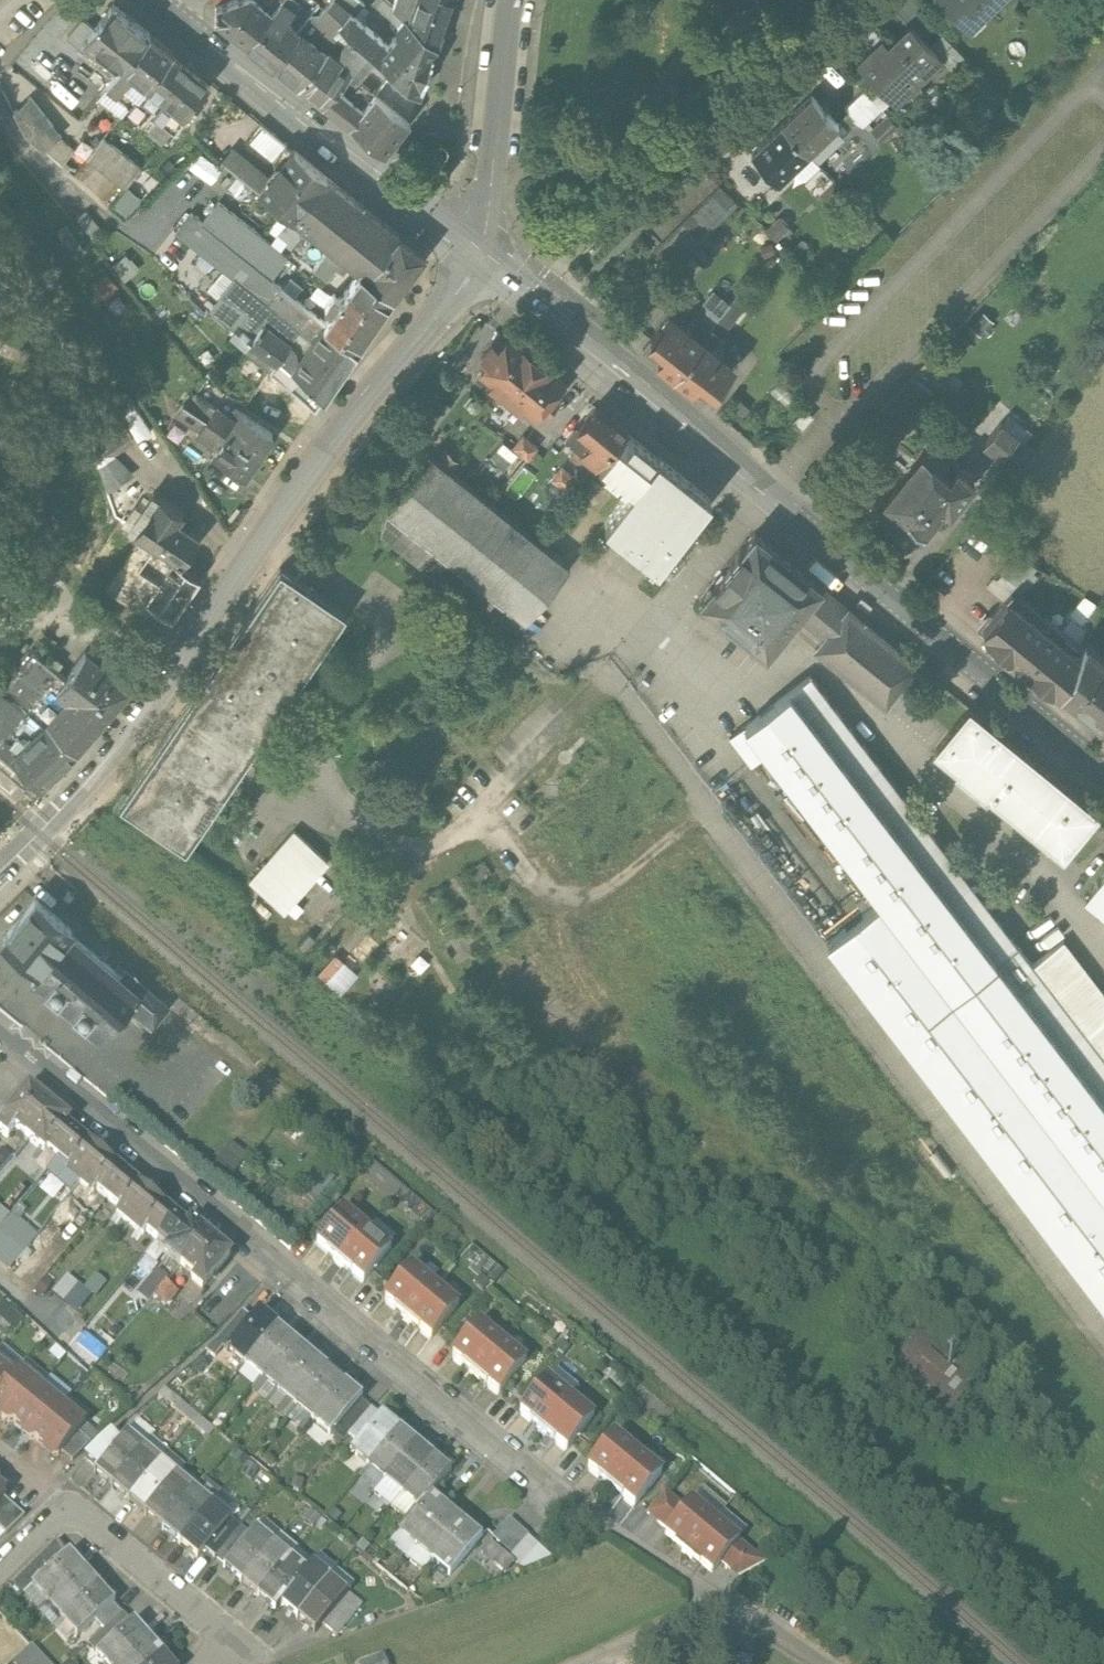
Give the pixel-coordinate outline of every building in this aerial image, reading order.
[(215,7),(214,16),(246,42),(281,0),(233,0),(215,7)] [(246,42),(272,62),(297,32),(283,21),(293,9),(281,0),(246,42)] [(293,9),(301,0),(281,0),(293,9)] [(320,14),(322,21),(322,26),(330,36),(340,24),(339,23),(349,12),(336,0),(333,0),(320,14)] [(394,5),(394,6),(405,16),(436,45),(452,0),(396,0),(394,5)] [(969,29),(987,13),(985,11),(996,0),(941,0),(969,29)] [(149,33),(112,3),(94,26),(88,34),(103,46),(125,64),(149,33)] [(394,6),(393,5),(394,5),(393,5),(385,14),(397,25),(405,16),(394,6)] [(388,45),(349,12),(339,23),(368,48),(394,70),(419,92),(436,45),(405,16),(397,25),(397,33),(388,45)] [(307,31),(303,36),(308,41),(310,38),(325,52),(334,41),(330,36),(322,26),(322,21),(318,18),(307,31)] [(85,19),(70,38),(79,46),(84,38),(88,34),(94,26),(85,19)] [(931,43),(911,23),(883,51),(876,44),(857,62),(896,102),(943,57),(943,56),(931,43)] [(297,32),(272,62),(299,84),(325,52),(310,38),(308,41),(303,36),(307,31),(301,27),(297,32)] [(964,55),(942,32),(931,43),(943,56),(943,57),(952,66),(964,55)] [(125,64),(124,65),(146,83),(171,51),(149,33),(125,64)] [(103,46),(88,34),(84,38),(100,51),(103,46)] [(368,48),(351,34),(343,43),(341,52),(335,59),(348,71),(368,48)] [(348,71),(335,87),(345,96),(356,83),(369,67),(385,81),(394,70),(368,48),(348,71)] [(209,81),(171,51),(146,83),(136,96),(160,115),(174,126),(209,81)] [(325,52),(299,84),(322,102),(335,87),(348,71),(335,59),(325,52)] [(356,83),(345,96),(335,87),(322,102),(384,152),(409,119),(375,92),(368,100),(364,96),(366,94),(361,91),(360,93),(357,91),(360,87),(356,83)] [(843,102),(862,126),(880,112),(861,88),(843,102)] [(838,123),(811,94),(781,123),(808,151),(838,123)] [(60,135),(31,99),(15,114),(26,137),(61,166),(73,150),(60,135)] [(160,115),(147,132),(161,143),(174,126),(160,115)] [(887,115),(872,130),(881,140),(897,125),(887,115)] [(285,144),(260,123),(246,139),(272,161),(285,144)] [(781,123),(751,152),(778,180),(808,151),(781,123)] [(141,168),(104,138),(87,159),(125,189),(141,168)] [(293,150),(260,191),(293,218),(325,177),(293,150)] [(261,174),(234,152),(225,163),(253,185),(261,174)] [(325,177),(293,218),(329,247),(349,263),(358,271),(391,298),(424,254),(325,177)] [(719,185),(710,194),(728,212),(737,203),(719,185)] [(728,212),(710,194),(701,203),(718,221),(728,212)] [(718,221),(701,203),(691,212),(709,230),(718,221)] [(709,230),(691,212),(682,222),(700,240),(709,230)] [(293,297),(191,213),(176,231),(233,277),(204,313),(244,348),(249,341),(261,349),(260,350),(276,361),(277,360),(288,344),(267,329),(270,324),(291,340),(298,330),(311,340),(324,322),(308,308),(293,297)] [(780,217),(766,229),(775,239),(789,227),(780,217)] [(700,240),(682,222),(673,231),(690,249),(700,240)] [(690,249),(673,231),(663,240),(681,258),(690,249)] [(681,258),(663,240),(654,249),(672,267),(681,258)] [(329,247),(293,297),(308,308),(336,269),(342,274),(349,263),(329,247)] [(358,271),(324,322),(357,348),(391,298),(358,271)] [(670,316),(660,327),(642,349),(648,354),(650,352),(659,360),(657,362),(674,375),(701,341),(692,334),(670,316)] [(701,322),(692,334),(701,341),(710,330),(713,325),(707,321),(704,325),(701,322)] [(311,340),(298,360),(293,348),(288,344),(277,360),(281,365),(283,363),(323,398),(357,348),(324,322),(311,340)] [(719,337),(710,330),(701,341),(710,348),(719,337)] [(507,338),(500,333),(481,357),(487,362),(481,370),(493,380),(490,385),(504,396),(536,357),(509,335),(507,338)] [(710,348),(701,341),(674,375),(690,388),(692,386),(702,393),(700,396),(706,400),(714,390),(724,378),(723,378),(733,366),(710,348)] [(536,357),(504,396),(521,411),(525,406),(534,414),(541,406),(547,410),(564,389),(559,384),(563,379),(536,357)] [(106,400),(140,438),(156,423),(122,386),(106,400)] [(214,408),(202,400),(194,412),(206,420),(214,408)] [(75,424),(95,458),(131,436),(111,403),(75,424)] [(194,412),(182,404),(174,415),(199,431),(206,420),(194,412)] [(610,419),(595,407),(565,443),(575,451),(570,456),(578,462),(582,457),(596,468),(597,467),(596,466),(626,430),(611,417),(610,419)] [(271,434),(234,409),(228,417),(214,408),(206,420),(257,453),(264,443),(265,444),(271,434)] [(257,453),(206,420),(199,431),(213,442),(208,450),(213,453),(213,454),(244,474),(251,465),(249,464),(257,453)] [(1034,452),(1001,426),(986,444),(1019,470),(1034,452)] [(656,458),(625,433),(627,431),(626,430),(596,466),(597,467),(628,492),(603,522),(656,565),(710,500),(657,457),(656,458)] [(536,448),(523,437),(514,448),(527,459),(536,448)] [(488,457),(506,467),(516,451),(499,440),(488,457)] [(929,444),(885,499),(907,516),(906,517),(923,530),(934,516),(941,522),(952,509),(950,508),(973,479),(929,444)] [(568,566),(453,473),(461,464),(446,452),(439,461),(432,455),(387,510),(381,534),(509,638),(568,566)] [(574,479),(561,468),(552,479),(565,490),(574,479)] [(596,479),(580,502),(589,509),(605,486),(596,479)] [(181,512),(152,492),(128,528),(142,537),(180,564),(198,537),(174,521),(181,512)] [(819,588),(755,534),(741,551),(740,550),(713,583),(714,583),(700,600),(764,653),(794,618),(819,588)] [(180,564),(142,537),(129,554),(130,558),(157,580),(186,599),(201,577),(180,564)] [(157,580),(130,558),(123,567),(151,588),(157,580)] [(280,569),(119,802),(185,847),(344,613),(280,569)] [(1011,592),(993,577),(986,587),(1003,601),(1011,592)] [(186,599),(157,580),(151,588),(144,600),(172,619),(186,599)] [(916,667),(819,588),(794,618),(822,641),(814,650),(883,707),(896,691),(904,697),(911,689),(903,682),(916,667)] [(1081,650),(1011,592),(1003,601),(982,627),(998,640),(999,642),(1039,675),(1040,674),(1061,691),(1062,691),(1081,650)] [(1101,609),(1095,622),(1103,628),(1103,610),(1101,609)] [(1085,642),(1081,650),(1062,691),(1070,698),(1099,722),(1103,716),(1103,658),(1085,642)] [(64,678),(32,651),(16,671),(2,688),(27,709),(44,723),(47,720),(74,749),(130,684),(85,652),(64,678)] [(0,665),(0,687),(2,688),(16,671),(4,661),(0,665)] [(810,674),(740,720),(744,726),(731,735),(753,766),(767,756),(875,899),(822,940),(1102,1303),(1103,1302),(1103,991),(1065,940),(1034,963),(810,674)] [(3,736),(10,728),(26,740),(44,723),(27,709),(2,688),(0,687),(0,740),(3,736)] [(1093,812),(968,709),(935,749),(958,768),(957,771),(984,793),(986,791),(1061,852),(1093,812)] [(47,720),(26,740),(18,748),(3,736),(0,740),(0,749),(10,758),(12,755),(39,782),(74,749),(47,720)] [(1092,819),(1084,829),(1098,841),(1103,834),(1103,829),(1092,819)] [(294,832),(251,880),(284,908),(326,860),(294,832)] [(1083,896),(1103,913),(1103,871),(1083,896)] [(36,899),(2,939),(15,950),(13,953),(23,960),(25,957),(38,968),(40,966),(69,932),(71,929),(36,899)] [(122,977),(69,932),(40,966),(68,990),(66,993),(75,1001),(78,998),(109,1024),(130,999),(154,1019),(165,1005),(126,971),(122,977)] [(332,950),(314,971),(337,991),(356,970),(332,950)] [(29,1089),(4,1118),(4,1119),(0,1124),(0,1129),(8,1135),(15,1127),(30,1140),(54,1110),(29,1089)] [(54,1110),(30,1140),(44,1151),(47,1148),(58,1157),(76,1135),(65,1125),(68,1122),(54,1110)] [(101,1155),(76,1135),(58,1157),(70,1167),(67,1171),(79,1181),(101,1155)] [(224,1183),(244,1158),(226,1143),(206,1168),(224,1183)] [(3,1147),(0,1150),(0,1165),(3,1167),(12,1157),(13,1155),(3,1147)] [(126,1176),(101,1155),(79,1181),(93,1192),(96,1188),(108,1198),(126,1176)] [(19,1163),(12,1157),(3,1167),(4,1168),(10,1173),(19,1163)] [(0,1172),(0,1185),(10,1173),(4,1168),(0,1172)] [(151,1197),(126,1176),(108,1198),(120,1208),(117,1212),(130,1223),(151,1197)] [(176,1218),(151,1197),(130,1223),(143,1234),(146,1230),(158,1240),(176,1218)] [(344,1211),(317,1243),(329,1253),(327,1255),(339,1265),(367,1230),(344,1211)] [(0,1227),(0,1248),(17,1262),(31,1244),(37,1237),(10,1215),(0,1227)] [(187,1227),(176,1218),(158,1240),(169,1249),(166,1253),(179,1265),(204,1235),(190,1224),(187,1227)] [(367,1230),(339,1265),(351,1275),(352,1273),(364,1283),(391,1250),(367,1230)] [(204,1235),(179,1265),(194,1277),(192,1280),(202,1289),(205,1286),(230,1256),(204,1235)] [(45,1242),(38,1236),(37,1237),(31,1244),(38,1251),(45,1242)] [(31,1244),(17,1262),(27,1271),(41,1253),(38,1251),(31,1244)] [(141,1262),(129,1276),(138,1285),(150,1271),(141,1262)] [(411,1267),(385,1300),(396,1309),(395,1312),(407,1321),(435,1287),(411,1267)] [(168,1279),(157,1270),(144,1285),(145,1285),(155,1294),(165,1282),(168,1279)] [(66,1279),(52,1295),(60,1302),(74,1286),(66,1279)] [(176,1291),(165,1282),(155,1294),(166,1303),(176,1291)] [(79,1284),(65,1302),(77,1312),(91,1294),(79,1284)] [(155,1294),(145,1285),(137,1294),(148,1302),(155,1294)] [(435,1287),(407,1321),(419,1331),(420,1329),(432,1339),(459,1307),(435,1287)] [(234,1296),(226,1289),(215,1302),(223,1309),(234,1296)] [(243,1311),(217,1342),(223,1348),(223,1349),(226,1352),(252,1319),(243,1311)] [(252,1319),(226,1352),(227,1353),(229,1351),(244,1364),(242,1366),(243,1366),(276,1327),(275,1326),(274,1328),(258,1315),(260,1313),(258,1312),(252,1319)] [(479,1323),(452,1356),(463,1366),(462,1368),(474,1378),(502,1343),(479,1323)] [(276,1327),(243,1366),(244,1367),(246,1365),(261,1378),(259,1380),(260,1380),(293,1341),(292,1340),(291,1342),(275,1329),(277,1327),(276,1327)] [(217,1341),(206,1351),(215,1359),(223,1349),(223,1348),(217,1342),(217,1341)] [(293,1341),(260,1380),(261,1381),(262,1379),(278,1392),(276,1394),(277,1395),(310,1355),(309,1354),(307,1356),(292,1343),(294,1341),(293,1341)] [(502,1343),(474,1378),(486,1387),(487,1385),(499,1395),(526,1363),(502,1343)] [(94,1359),(79,1347),(71,1355),(87,1368),(94,1359)] [(901,1349),(880,1374),(935,1421),(957,1396),(901,1349)] [(310,1355),(277,1395),(278,1395),(280,1394),(295,1406),(293,1408),(294,1409),(327,1369),(326,1368),(325,1370),(309,1357),(310,1355)] [(14,1375),(0,1364),(0,1393),(14,1375)] [(341,1384),(326,1371),(328,1370),(327,1369),(294,1409),(295,1409),(297,1408),(312,1420),(310,1422),(311,1423),(344,1383),(343,1382),(341,1384)] [(0,1393),(0,1408),(1,1409),(2,1415),(8,1421),(15,1420),(40,1388),(18,1370),(14,1375),(0,1393)] [(546,1380),(519,1412),(531,1422),(530,1424),(541,1434),(570,1400),(546,1380)] [(344,1383),(311,1423),(312,1423),(313,1422),(329,1434),(327,1436),(329,1437),(360,1399),(361,1397),(360,1396),(358,1398),(343,1385),(344,1384),(344,1383)] [(40,1388),(15,1420),(23,1427),(23,1433),(30,1438),(36,1438),(62,1406),(40,1388)] [(360,1399),(332,1433),(342,1442),(348,1436),(347,1435),(370,1408),(360,1399)] [(570,1400),(541,1434),(553,1444),(555,1442),(567,1452),(594,1420),(570,1400)] [(62,1406),(36,1438),(45,1445),(45,1451),(52,1457),(58,1455),(83,1424),(62,1406)] [(370,1408),(347,1435),(348,1436),(358,1444),(380,1416),(370,1408)] [(358,1444),(349,1454),(350,1455),(352,1454),(367,1466),(366,1468),(366,1469),(399,1429),(398,1428),(397,1430),(381,1417),(383,1415),(382,1414),(380,1416),(358,1444)] [(399,1429),(366,1469),(367,1469),(369,1467),(384,1480),(383,1482),(383,1483),(416,1443),(415,1442),(414,1444),(398,1431),(400,1429),(399,1429)] [(96,1469),(94,1472),(95,1473),(96,1472),(112,1484),(110,1486),(111,1487),(144,1447),(143,1447),(142,1448),(126,1436),(128,1434),(127,1433),(96,1469)] [(110,1434),(99,1444),(83,1459),(96,1469),(119,1442),(110,1434)] [(614,1437),(587,1469),(599,1479),(597,1481),(609,1491),(638,1456),(614,1437)] [(416,1443),(383,1483),(384,1483),(386,1482),(401,1494),(400,1496),(400,1497),(433,1457),(432,1456),(431,1458),(415,1445),(417,1443),(416,1443)] [(144,1447),(111,1487),(112,1487),(113,1486),(129,1499),(127,1500),(128,1501),(161,1461),(160,1461),(159,1462),(143,1450),(145,1448),(144,1447)] [(638,1456),(609,1491),(621,1501),(623,1499),(635,1509),(661,1476),(638,1456)] [(433,1457),(400,1497),(401,1497),(403,1496),(418,1508),(416,1510),(417,1510),(417,1511),(430,1495),(431,1495),(450,1471),(449,1470),(448,1472),(432,1459),(434,1458),(433,1457)] [(161,1461),(128,1501),(129,1502),(130,1500),(145,1513),(144,1514),(145,1515),(178,1476),(177,1475),(176,1477),(160,1464),(162,1462),(161,1461)] [(178,1476),(145,1515),(146,1516),(147,1514),(162,1527),(161,1528),(162,1529),(195,1490),(194,1489),(193,1491),(177,1478),(179,1476),(178,1476)] [(195,1490),(162,1529),(162,1530),(164,1528),(179,1541),(178,1542),(179,1543),(212,1504),(219,1496),(202,1481),(195,1490)] [(664,1493),(647,1514),(658,1522),(675,1502),(664,1493)] [(430,1495),(417,1511),(417,1510),(397,1535),(399,1536),(400,1534),(415,1547),(414,1548),(415,1549),(447,1509),(446,1509),(445,1510),(430,1498),(431,1496),(431,1495),(430,1495)] [(0,1501),(0,1522),(14,1507),(3,1497),(0,1501)] [(684,1510),(675,1502),(658,1522),(667,1530),(664,1534),(676,1543),(674,1546),(686,1556),(715,1521),(691,1501),(684,1510)] [(212,1504),(179,1543),(179,1544),(181,1542),(196,1555),(195,1557),(196,1558),(204,1549),(229,1518),(228,1517),(226,1519),(211,1506),(213,1505),(212,1504)] [(0,1522),(0,1530),(6,1535),(25,1516),(14,1507),(0,1522)] [(447,1509),(415,1549),(416,1550),(417,1548),(432,1561),(431,1562),(432,1563),(464,1523),(463,1523),(462,1524),(447,1512),(448,1510),(447,1509)] [(229,1518),(204,1549),(214,1558),(239,1527),(229,1518)] [(528,1537),(509,1519),(492,1537),(511,1555),(528,1537)] [(715,1521),(686,1556),(698,1566),(700,1563),(712,1573),(720,1563),(729,1570),(737,1559),(739,1561),(753,1554),(738,1542),(738,1541),(715,1521)] [(464,1523),(432,1563),(432,1564),(434,1562),(449,1575),(448,1576),(449,1578),(481,1538),(480,1537),(479,1538),(464,1526),(465,1524),(464,1523)] [(239,1527),(214,1558),(224,1566),(250,1536),(239,1527)] [(224,1566),(222,1568),(224,1569),(225,1568),(240,1580),(239,1582),(272,1543),(271,1542),(270,1544),(255,1532),(256,1530),(255,1529),(250,1536),(224,1566)] [(511,1555),(510,1557),(519,1566),(523,1568),(550,1557),(528,1537),(511,1555)] [(56,1541),(9,1586),(19,1598),(32,1587),(68,1554),(56,1541)] [(272,1543),(239,1582),(240,1583),(242,1581),(257,1594),(256,1596),(257,1597),(289,1557),(287,1558),(272,1545),(273,1544),(272,1543)] [(68,1554),(32,1587),(33,1588),(35,1586),(48,1601),(46,1603),(47,1603),(85,1569),(84,1568),(83,1570),(69,1555),(71,1553),(70,1552),(68,1554)] [(753,1554),(739,1561),(737,1559),(729,1570),(738,1577),(764,1563),(753,1554)] [(289,1557),(257,1597),(259,1596),(274,1609),(273,1610),(274,1611),(280,1605),(279,1604),(306,1572),(306,1571),(304,1573),(289,1560),(290,1558),(289,1557)] [(306,1572),(279,1604),(280,1605),(282,1603),(297,1616),(296,1618),(329,1579),(328,1578),(327,1580),(312,1567),(313,1565),(312,1564),(306,1571),(306,1572)] [(85,1569),(47,1603),(47,1604),(49,1603),(62,1618),(61,1619),(61,1620),(100,1586),(99,1585),(97,1586),(84,1571),(86,1570),(85,1569)] [(329,1579),(296,1618),(297,1619),(299,1617),(314,1630),(312,1632),(314,1633),(321,1624),(346,1593),(345,1592),(344,1594),(329,1581),(330,1580),(329,1579)] [(100,1586),(61,1620),(62,1621),(64,1619),(77,1634),(75,1636),(76,1637),(95,1620),(113,1604),(115,1602),(113,1601),(112,1603),(99,1588),(100,1586)] [(346,1593),(321,1624),(336,1636),(361,1605),(346,1593)] [(113,1604),(95,1620),(105,1631),(123,1614),(113,1604)] [(105,1631),(89,1645),(98,1655),(132,1625),(123,1614),(105,1631)] [(97,1657),(98,1658),(99,1656),(106,1663),(122,1663),(150,1639),(149,1638),(147,1640),(134,1625),(136,1624),(135,1622),(98,1655),(97,1657)] [(122,1663),(155,1663),(164,1655),(162,1656),(149,1641),(151,1640),(150,1639),(122,1663)] [(32,1645),(15,1661),(18,1663),(50,1663),(32,1645)] [(352,1663),(382,1663),(378,1653),(352,1662),(352,1663)] [(747,1656),(721,1654),(720,1663),(747,1663),(747,1656)] [(155,1663),(169,1663),(164,1658),(165,1656),(164,1655),(155,1663)]
